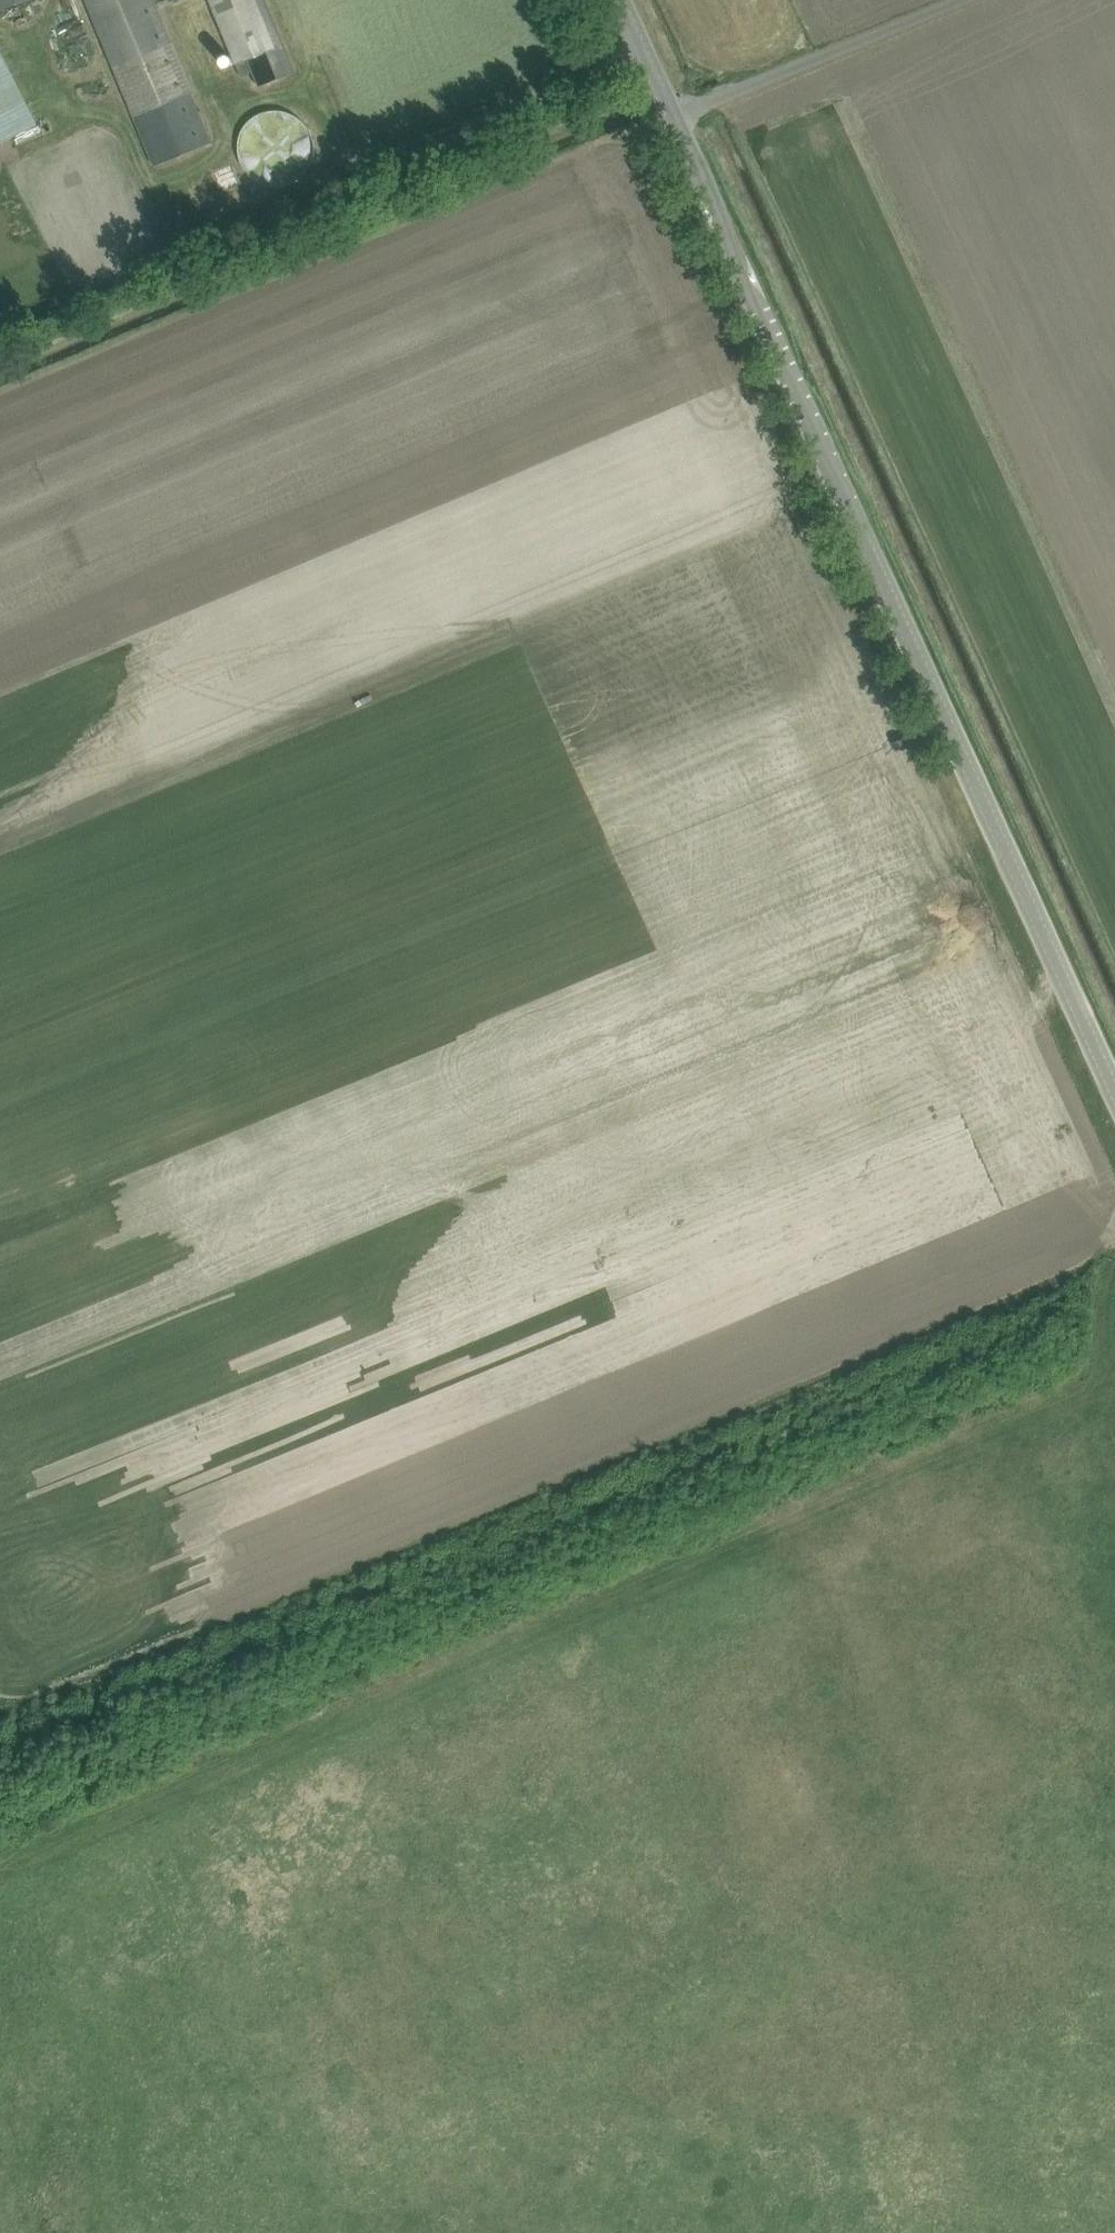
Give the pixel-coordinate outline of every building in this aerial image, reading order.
[(26,0),(0,0),(0,11),(26,0)] [(154,165),(212,141),(192,92),(195,91),(157,0),(87,0),(154,165)] [(242,77),(253,72),(259,86),(282,77),(296,71),(267,0),(209,0),(242,77)] [(42,125),(0,33),(0,144),(42,125)] [(306,152),(307,146),(306,139),(304,131),(300,125),(294,118),(288,113),(282,110),(274,108),(266,108),(258,109),(252,112),(246,116),(239,121),(236,126),(233,134),(231,141),(230,147),(232,155),(234,161),(237,168),(243,174),(250,179),(255,182),(263,184),(271,184),(279,183),(284,181),(290,177),(296,172),(300,167),(304,160),(306,152)]
